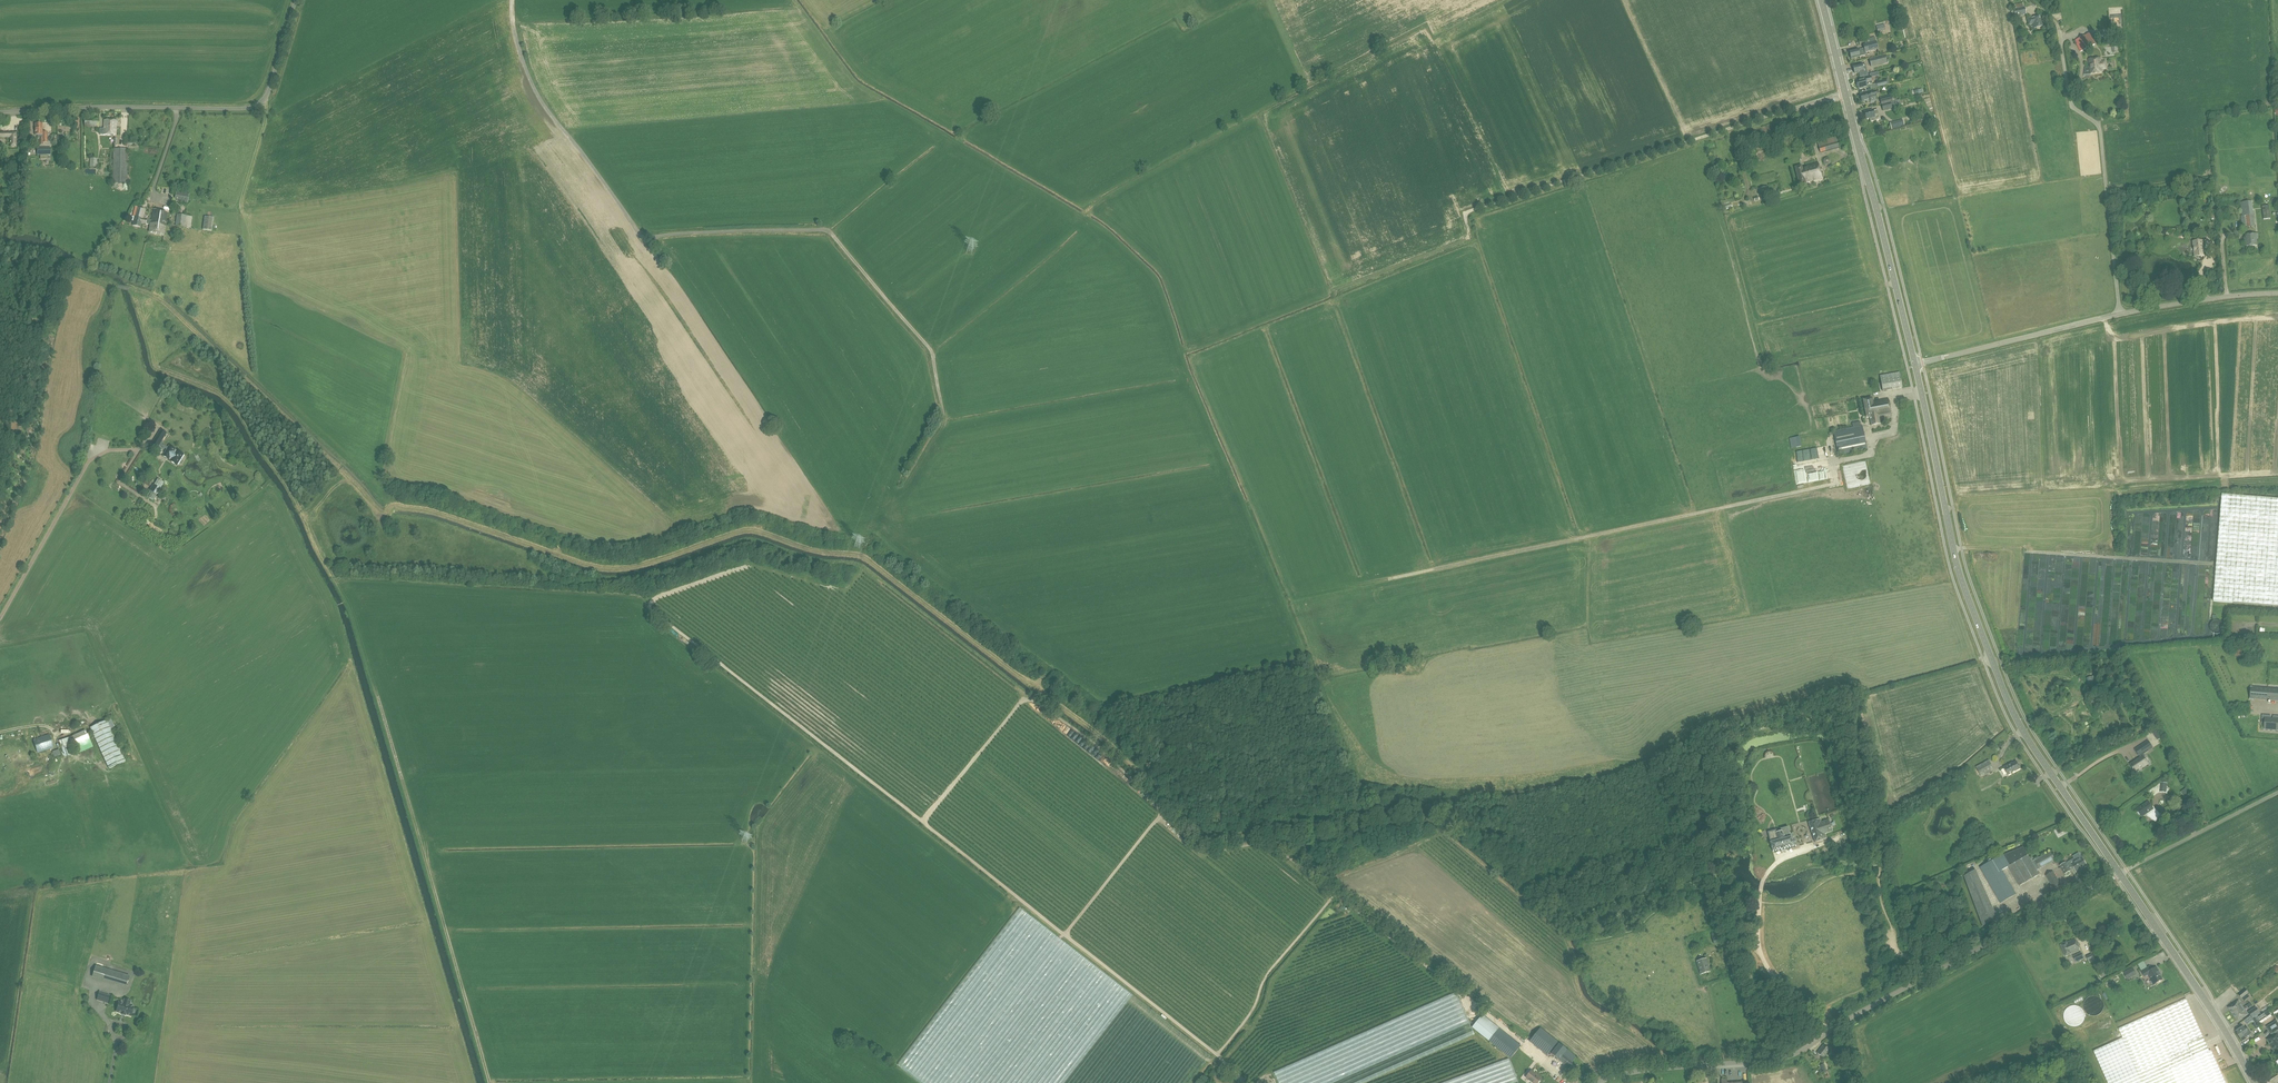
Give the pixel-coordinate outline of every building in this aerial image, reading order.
[(2014,9),(2015,17),(2026,14),(2025,7),(2024,7),(2023,3),(2015,4),(2016,9),(2014,9)] [(2122,11),(2110,12),(2111,19),(2119,18),(2120,25),(2123,25),(2122,11)] [(2027,19),(2029,24),(2033,24),(2034,28),(2043,26),(2041,16),(2032,18),(2027,19)] [(2074,40),(2080,52),(2094,45),(2089,33),(2074,40)] [(2115,34),(2106,35),(2107,40),(2116,39),(2117,43),(2124,41),(2123,33),(2115,34)] [(1877,41),(1872,42),(1865,44),(1863,45),(1864,48),(1858,50),(1858,49),(1849,52),(1851,58),(1860,56),(1859,56),(1864,55),(1867,54),(1866,52),(1878,49),(1877,41)] [(1885,55),(1870,59),(1872,66),(1887,62),(1885,55)] [(2088,59),(2090,74),(2102,72),(2101,58),(2088,59)] [(1853,67),(1855,73),(1863,71),(1863,69),(1866,69),(1865,64),(1862,65),(1853,67)] [(1857,81),(1858,88),(1867,86),(1872,84),(1870,76),(1864,78),(1865,79),(1857,81)] [(1882,86),(1887,85),(1886,79),(1876,82),(1877,87),(1882,86)] [(1860,95),(1862,102),(1870,99),(1871,101),(1876,100),(1874,91),(1860,95)] [(1891,95),(1880,98),(1881,105),(1897,100),(1896,96),(1891,97),(1891,95)] [(1899,100),(1897,100),(1881,105),(1883,111),(1892,109),(1891,108),(1900,105),(1899,100)] [(1864,112),(1866,119),(1870,118),(1871,122),(1880,119),(1878,109),(1873,111),(1873,110),(1864,112)] [(99,127),(99,118),(85,117),(84,126),(99,127)] [(1891,123),(1892,129),(1901,127),(1901,126),(1904,125),(1903,120),(1891,123)] [(115,135),(116,121),(104,121),(104,129),(100,129),(100,134),(104,135),(115,135)] [(35,135),(37,135),(37,139),(39,139),(40,145),(43,145),(43,143),(47,142),(47,132),(42,132),(42,123),(34,124),(35,135)] [(10,137),(10,145),(16,145),(16,132),(0,133),(0,138),(10,137)] [(1817,141),(1820,153),(1839,148),(1836,136),(1817,141)] [(112,183),(118,184),(127,184),(128,149),(113,149),(112,183)] [(1797,176),(1800,186),(1806,184),(1806,182),(1822,178),(1820,170),(1818,163),(1802,167),(1801,166),(1795,167),(1797,176)] [(1758,189),(1761,200),(1771,198),(1768,186),(1758,189)] [(188,203),(189,194),(176,192),(174,201),(188,203)] [(2240,202),(2242,216),(2241,216),(2242,228),(2255,226),(2252,201),(2241,202),(2240,202)] [(146,224),(146,223),(147,220),(143,219),(145,209),(134,207),(133,216),(134,217),(132,226),(140,227),(141,223),(146,224)] [(147,220),(146,223),(150,224),(149,232),(163,234),(168,212),(153,209),(151,220),(147,220)] [(190,228),(192,217),(177,214),(175,226),(190,228)] [(212,231),(214,218),(204,217),(202,230),(212,231)] [(2193,225),(2194,234),(2201,233),(2200,229),(2201,229),(2201,225),(2193,225)] [(119,237),(123,242),(130,235),(125,231),(119,237)] [(2245,237),(2243,237),(2244,242),(2246,241),(2246,247),(2257,245),(2256,240),(2259,239),(2259,233),(2245,235),(2245,237)] [(2207,239),(2196,240),(2199,257),(2209,255),(2207,239)] [(1880,376),(1883,391),(1902,388),(1900,372),(1880,376)] [(1863,400),(1867,418),(1869,417),(1871,425),(1880,424),(1879,416),(1890,414),(1888,399),(1872,402),(1872,398),(1863,400)] [(1833,431),(1838,455),(1867,449),(1862,425),(1833,431)] [(166,433),(161,429),(158,434),(164,438),(166,433)] [(164,438),(158,434),(155,439),(161,442),(164,438)] [(159,444),(161,442),(155,439),(152,443),(158,447),(158,446),(159,444)] [(163,456),(168,459),(169,457),(171,458),(172,459),(171,460),(170,461),(176,465),(181,458),(183,454),(182,453),(177,450),(177,451),(174,449),(175,449),(169,446),(163,456)] [(154,485),(160,489),(164,483),(158,479),(154,485)] [(161,489),(160,489),(154,485),(153,485),(150,490),(150,491),(156,495),(157,495),(161,489)] [(156,495),(150,491),(146,496),(153,501),(156,495)] [(2224,494),(2215,603),(2229,605),(2233,495),(2224,494)] [(2229,605),(2277,609),(2277,499),(2233,495),(2229,605)] [(2251,697),(2249,697),(2249,699),(2251,699),(2277,701),(2277,689),(2252,687),(2250,686),(2250,688),(2251,688),(2251,697)] [(2277,725),(2277,716),(2273,716),(2273,719),(2271,718),(2271,716),(2262,715),(2262,723),(2265,724),(2265,728),(2263,728),(2263,730),(2265,730),(2266,729),(2268,729),(2268,730),(2270,730),(2270,729),(2272,730),(2272,731),(2274,731),(2274,730),(2276,730),(2276,731),(2277,731),(2277,729),(2277,725)] [(126,761),(111,729),(114,727),(110,718),(107,720),(90,728),(108,768),(126,761)] [(64,756),(73,753),(71,748),(77,746),(80,753),(93,747),(85,730),(72,736),(72,737),(59,741),(64,756)] [(49,735),(33,740),(37,753),(53,748),(49,735)] [(2138,759),(2130,764),(2133,769),(2134,768),(2136,770),(2141,767),(2141,768),(2148,764),(2143,756),(2145,755),(2144,754),(2148,751),(2147,750),(2148,749),(2144,743),(2135,750),(2138,754),(2139,754),(2141,757),(2138,759)] [(1976,767),(1981,777),(1994,770),(1989,759),(1976,767)] [(2003,767),(2007,775),(2021,768),(2017,761),(2013,763),(2013,762),(2003,767)] [(2186,788),(2181,792),(2185,798),(2190,795),(2186,788)] [(2137,809),(2142,817),(2146,814),(2147,815),(2155,821),(2160,814),(2161,815),(2162,814),(2160,813),(2159,812),(2157,811),(2156,810),(2156,809),(2155,809),(2156,810),(2153,811),(2152,809),(2153,809),(2148,801),(2137,809)] [(1808,822),(1815,842),(1827,838),(1825,834),(1832,831),(1828,819),(1821,821),(1820,818),(1808,822)] [(1770,842),(1773,851),(1796,845),(1793,834),(1790,834),(1788,827),(1781,829),(1781,831),(1775,833),(1778,840),(1770,842)] [(1980,867),(2000,903),(2014,895),(2016,894),(2013,889),(2003,870),(2008,867),(2019,886),(2039,874),(2037,870),(2032,862),(2028,855),(2023,847),(2004,855),(1980,867)] [(2035,860),(2039,869),(2055,860),(2051,851),(2035,860)] [(2060,866),(2064,874),(2071,870),(2069,868),(2073,866),(2076,872),(2087,866),(2082,857),(2076,861),(2074,858),(2066,863),(2066,862),(2060,866)] [(1996,918),(1975,870),(1964,876),(1983,926),(1996,918)] [(2045,875),(2054,890),(2061,885),(2053,871),(2045,875)] [(1713,945),(1722,943),(1720,932),(1711,934),(1713,945)] [(2061,945),(2065,956),(2080,950),(2075,938),(2061,945)] [(2073,955),(2076,962),(2084,959),(2081,952),(2073,955)] [(1697,961),(1700,974),(1710,971),(1706,958),(1697,961)] [(2144,961),(2138,965),(2144,976),(2148,974),(2154,984),(2163,979),(2159,972),(2156,967),(2152,969),(2150,966),(2147,968),(2144,961)] [(93,977),(126,986),(129,976),(96,966),(93,977)] [(2123,973),(2127,980),(2137,974),(2133,968),(2123,973)] [(2238,995),(2241,998),(2249,993),(2246,989),(2238,995)] [(97,1000),(108,1004),(110,996),(99,993),(97,1000)] [(2143,1082),(2226,1082),(2211,1050),(2209,1051),(2186,999),(2118,1028),(2123,1038),(2143,1082)] [(117,1012),(121,1014),(125,1016),(126,1015),(130,1016),(131,1014),(133,1014),(134,1010),(133,1010),(133,1007),(129,1006),(131,1002),(124,1000),(123,1004),(119,1003),(117,1012)] [(2229,1008),(2233,1014),(2243,1007),(2239,1001),(2229,1008)] [(2243,1007),(2233,1014),(2237,1020),(2247,1014),(2243,1007)] [(2256,1007),(2248,1012),(2250,1015),(2255,1012),(2257,1015),(2260,1013),(2256,1007)] [(2256,1018),(2259,1022),(2260,1024),(2263,1022),(2261,1020),(2266,1017),(2264,1013),(2256,1018)] [(1480,1017),(1472,1028),(1489,1041),(1497,1030),(1480,1017)] [(2271,1034),(2271,1033),(2273,1036),(2268,1040),(2271,1044),(2273,1047),(2273,1048),(2276,1052),(2277,1051),(2277,1035),(2277,1034),(2276,1035),(2274,1032),(2277,1029),(2277,1024),(2276,1021),(2267,1027),(2271,1034)] [(2236,1030),(2242,1040),(2251,1034),(2247,1027),(2245,1028),(2244,1026),(2243,1027),(2242,1026),(2236,1030)] [(1529,1041),(1547,1055),(1557,1042),(1540,1028),(1529,1041)] [(1489,1041),(1511,1059),(1519,1048),(1497,1030),(1489,1041)] [(2123,1038),(2093,1051),(2108,1082),(2143,1082),(2123,1038)] [(1551,1054),(1560,1061),(1575,1074),(1580,1067),(1573,1062),(1576,1057),(1559,1044),(1551,1054)] [(1817,1052),(1823,1057),(1829,1049),(1823,1045),(1817,1052)] [(1533,1082),(1538,1082),(1541,1078),(1538,1075),(1531,1070),(1526,1077),(1533,1082)]
